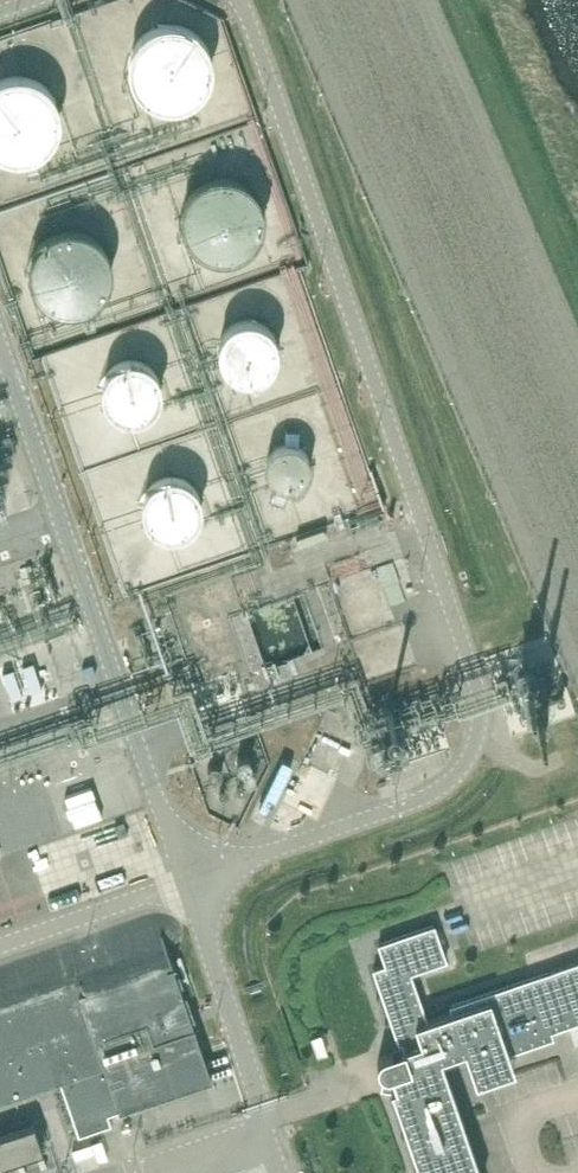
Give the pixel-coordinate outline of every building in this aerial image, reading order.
[(164,108),(172,109),(179,108),(186,106),(193,103),(199,99),(204,93),(209,87),(212,81),(214,73),(214,66),(214,59),(212,52),(209,45),(204,39),(199,33),(193,29),(191,28),(170,24),(164,24),(157,26),(150,29),(144,33),(139,39),(135,45),(132,51),(130,59),(129,66),(130,73),(132,81),(135,87),(139,93),(144,99),(150,103),(157,106),(164,108)] [(28,70),(7,65),(2,66),(0,66),(0,149),(2,150),(9,150),(16,150),(24,148),(30,145),(36,140),(42,135),(46,129),(49,122),(51,115),(52,108),(51,100),(49,93),(46,87),(42,80),(36,75),(30,71),(28,70)] [(212,256),(214,256),(230,255),(234,254),(240,251),(246,246),(251,241),(256,235),(259,229),(260,222),(261,215),(260,208),(259,200),(256,194),(251,188),(246,183),(240,179),(234,176),(227,174),(220,173),(212,174),(205,176),(199,179),(193,183),(188,188),(184,194),(181,200),(179,207),(178,215),(179,222),(181,229),(184,235),(188,241),(193,246),(199,251),(205,254),(212,256)] [(63,297),(69,297),(75,297),(82,295),(88,292),(94,288),(99,283),(103,277),(106,271),(107,264),(108,257),(107,250),(106,244),(103,237),(99,232),(94,227),(88,223),(82,220),(75,218),(68,217),(61,218),(54,220),(48,223),(45,224),(42,227),(37,232),(33,237),(30,244),(28,250),(28,257),(28,264),(30,271),(33,277),(37,283),(42,288),(48,292),(54,295),(61,297),(63,297)] [(265,326),(257,322),(248,320),(238,322),(230,326),(223,333),(218,354),(228,373),(248,380),(268,373),(278,354),(272,333),(265,326)] [(121,413),(128,414),(133,414),(138,412),(142,410),(147,407),(150,404),(153,400),(155,395),(156,391),(157,386),(156,381),(155,376),(153,371),(150,367),(147,364),(142,361),(138,359),(133,358),(128,357),(123,358),(118,359),(114,361),(110,364),(106,367),(104,371),(101,376),(100,381),(100,386),(100,391),(101,395),(104,400),(106,404),(110,407),(114,410),(118,412),(121,413)] [(279,486),(282,487),(284,488),(288,488),(292,488),(296,487),(299,485),(302,483),(305,480),(307,477),(309,473),(310,469),(310,465),(310,462),(309,458),(307,454),(305,451),(302,448),(299,446),(296,444),(292,443),(288,443),(284,443),(280,444),(277,446),(273,448),(271,451),(268,454),(267,458),(266,462),(265,465),(266,469),(267,473),(268,477),(271,480),(273,483),(277,485),(279,486)] [(150,528),(165,534),(168,534),(173,533),(178,532),(183,530),(188,527),(191,523),(194,519),(197,514),(198,509),(198,503),(198,498),(197,493),(194,488),(191,484),(188,480),(183,477),(178,475),(173,473),(168,473),(163,473),(158,475),(153,477),(148,480),(145,484),(142,488),(139,493),(138,498),(138,503),(138,509),(139,514),(142,519),(145,523),(148,527),(150,528)] [(390,707),(389,706),(388,706),(387,706),(385,707),(384,708),(384,709),(384,711),(384,713),(386,715),(388,716),(391,715),(392,713),(393,711),(393,710),(392,708),(391,707),(390,707)] [(389,739),(404,733),(398,717),(383,723),(389,739)] [(300,754),(281,802),(298,808),(316,760),(300,754)] [(252,759),(250,756),(246,755),(242,757),(240,759),(239,763),(240,766),(242,769),(246,770),(250,769),(252,766),(253,763),(252,759)] [(60,901),(167,875),(154,822),(142,825),(139,814),(120,818),(104,757),(60,768),(77,837),(46,844),(60,901)] [(213,777),(215,778),(217,777),(218,777),(219,776),(220,775),(221,774),(221,773),(221,772),(221,771),(221,770),(220,769),(220,768),(218,767),(217,766),(215,766),(213,766),(212,767),(211,767),(211,768),(210,769),(210,770),(209,771),(209,772),(209,773),(210,774),(210,775),(211,776),(212,777),(213,777)] [(448,963),(435,927),(378,947),(385,966),(373,971),(399,1045),(404,1043),(407,1052),(385,1059),(380,1062),(378,1066),(377,1071),(379,1076),(382,1079),(387,1081),(392,1079),(396,1091),(392,1092),(421,1172),(480,1172),(441,1061),(467,1052),(473,1069),(554,1041),(552,1034),(577,1025),(577,964),(451,1009),(453,1014),(430,1022),(413,975),(448,963)] [(189,1013),(171,960),(83,990),(80,979),(0,1006),(0,1102),(60,1081),(79,1136),(113,1125),(109,1114),(212,1079),(189,1013)] [(328,1081),(347,1076),(344,1065),(325,1070),(328,1081)] [(0,1135),(0,1165),(45,1150),(35,1123),(0,1135)]
